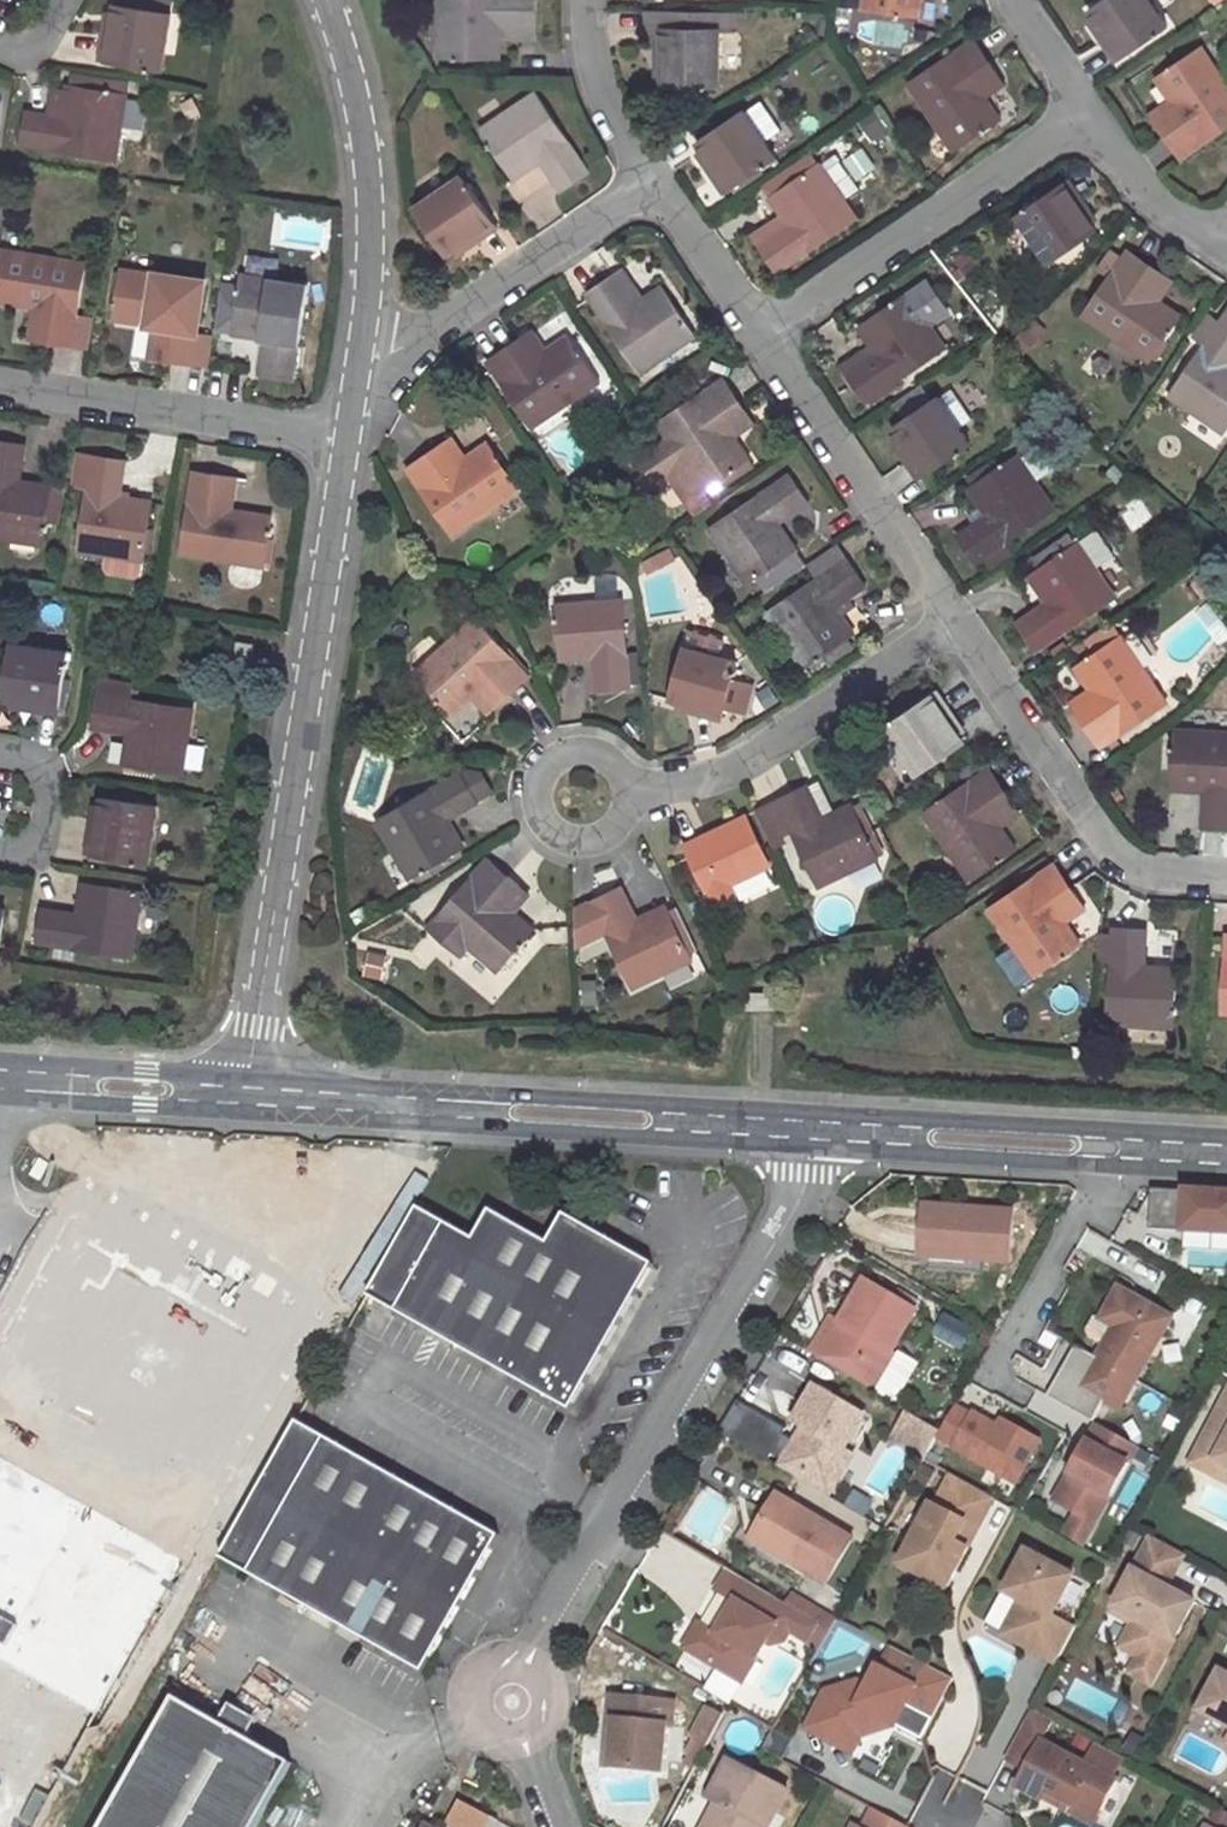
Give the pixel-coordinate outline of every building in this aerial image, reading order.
[(499,60),(499,39),(499,27),(535,27),(535,0),(439,0),(438,59),(499,60)] [(917,17),(919,0),(863,0),(862,11),(917,17)] [(1167,28),(1148,0),(1105,0),(1088,12),(1094,20),(1110,44),(1105,47),(1115,63),(1167,28)] [(113,16),(108,44),(102,42),(99,60),(162,70),(170,15),(114,6),(113,16)] [(108,44),(113,16),(106,15),(102,42),(108,44)] [(655,86),(719,87),(719,31),(732,31),(732,15),(647,15),(647,40),(655,40),(662,40),(663,69),(656,69),(655,86)] [(740,32),(740,15),(732,15),(732,31),(740,32)] [(1110,44),(1094,20),(1089,23),(1105,47),(1110,44)] [(535,27),(499,27),(499,39),(534,39),(535,27)] [(909,85),(953,152),(999,121),(985,100),(978,89),(996,76),(973,42),(909,85)] [(1226,126),(1226,87),(1200,48),(1155,80),(1170,102),(1176,111),(1158,124),(1181,159),(1226,126)] [(22,146),(115,160),(126,95),(101,91),(103,80),(73,75),(71,88),(68,87),(63,118),(27,113),(22,146)] [(985,100),(1003,87),(996,76),(978,89),(985,100)] [(561,192),(589,173),(535,94),(481,131),(515,180),(541,162),(561,192)] [(1170,102),(1151,114),(1158,124),(1176,111),(1170,102)] [(724,195),(775,158),(743,112),(697,144),(703,153),(719,176),(714,179),(724,195)] [(719,176),(703,153),(697,156),(714,179),(719,176)] [(764,186),(766,189),(786,176),(792,184),(799,180),(794,171),(811,159),(808,155),(764,186)] [(788,225),(758,246),(778,274),(857,220),(844,202),(860,192),(839,163),(824,173),(819,166),(817,168),(811,159),(794,171),(799,180),(792,184),(786,176),(766,189),(772,198),(770,199),(782,217),(788,225)] [(482,240),(498,230),(462,178),(415,210),(447,257),(454,252),(478,235),(482,240)] [(1048,263),(1095,231),(1089,223),(1073,199),(1079,195),(1069,181),(1016,217),(1048,263)] [(1095,219),(1079,195),(1073,199),(1089,223),(1095,219)] [(758,246),(788,225),(782,217),(752,237),(758,246)] [(458,257),(482,240),(478,235),(454,252),(458,257)] [(34,308),(30,340),(72,346),(73,340),(87,342),(91,319),(76,317),(84,263),(3,251),(0,268),(0,302),(34,308)] [(1083,317),(1148,362),(1179,316),(1158,302),(1148,294),(1161,275),(1126,251),(1083,317)] [(204,282),(122,269),(114,320),(136,323),(131,355),(191,364),(193,357),(207,359),(210,338),(196,336),(204,282)] [(643,300),(623,271),(614,277),(634,306),(643,300)] [(233,334),(265,339),(259,374),(292,378),(306,285),(242,275),(233,334)] [(1158,302),(1171,283),(1161,275),(1148,294),(1158,302)] [(641,375),(695,337),(661,288),(643,300),(634,306),(614,277),(587,295),(641,375)] [(943,315),(922,285),(908,294),(928,325),(943,315)] [(866,402),(945,349),(928,325),(908,294),(859,328),(871,345),(877,354),(847,375),(866,402)] [(1222,435),(1226,427),(1226,312),(1219,324),(1207,316),(1191,340),(1203,348),(1168,397),(1222,435)] [(547,340),(574,330),(569,317),(542,327),(547,340)] [(522,340),(535,359),(544,353),(532,334),(522,340)] [(531,428),(597,383),(566,338),(544,353),(535,359),(522,340),(488,364),(531,428)] [(871,345),(841,366),(847,375),(877,354),(871,345)] [(191,364),(206,366),(207,359),(193,357),(191,364)] [(701,491),(737,467),(741,474),(752,466),(733,438),(726,428),(746,414),(722,381),(658,425),(667,440),(649,452),(652,457),(633,470),(646,490),(668,476),(691,509),(706,498),(701,491)] [(970,422),(949,393),(939,400),(959,430),(970,422)] [(938,398),(891,431),(896,438),(913,462),(908,466),(917,481),(969,445),(959,430),(939,400),(938,398)] [(733,438),(752,425),(746,414),(726,428),(733,438)] [(891,442),(908,466),(913,462),(896,438),(891,442)] [(443,447),(456,467),(465,460),(453,441),(443,447)] [(42,547),(45,526),(46,518),(58,519),(62,490),(50,489),(51,487),(20,482),(25,446),(0,443),(0,540),(42,547)] [(452,536),(519,492),(487,445),(465,460),(456,467),(443,447),(407,471),(452,536)] [(1021,461),(1037,484),(1055,471),(1039,448),(1021,461)] [(91,457),(77,551),(143,561),(151,502),(119,497),(124,462),(91,457)] [(976,564),(1055,511),(1037,484),(1021,461),(1018,457),(995,473),(973,488),(969,491),(980,507),(987,517),(974,526),(958,537),(976,564)] [(990,466),(968,480),(973,488),(995,473),(990,466)] [(706,498),(741,474),(737,467),(701,491),(706,498)] [(194,472),(181,555),(263,568),(271,517),(231,510),(236,479),(194,472)] [(747,585),(796,551),(778,525),(807,505),(788,477),(709,531),(747,585)] [(980,507),(967,516),(974,526),(987,517),(980,507)] [(45,526),(57,527),(58,519),(46,518),(45,526)] [(1097,528),(1084,536),(1101,562),(1114,554),(1097,528)] [(1036,652),(1115,598),(1078,543),(1028,577),(1046,604),(1017,624),(1036,652)] [(817,580),(767,614),(804,668),(824,655),(846,640),(853,635),(841,617),(836,609),(848,600),(865,588),(836,546),(807,566),(817,580)] [(595,691),(629,688),(621,600),(556,606),(560,661),(592,659),(595,691)] [(853,609),(848,600),(836,609),(841,617),(853,609)] [(497,706),(527,677),(474,620),(416,674),(453,714),(472,696),(481,688),(497,706)] [(1101,749),(1165,705),(1121,638),(1075,669),(1090,691),(1096,700),(1078,713),(1101,749)] [(831,665),(853,650),(846,640),(824,655),(831,665)] [(13,645),(4,700),(13,701),(42,706),(42,713),(58,715),(68,653),(13,645)] [(732,680),(736,664),(685,649),(670,701),(679,703),(704,710),(702,716),(721,721),(724,711),(742,716),(750,685),(732,680)] [(472,696),(488,714),(497,706),(481,688),(472,696)] [(1090,691),(1071,704),(1078,713),(1096,700),(1090,691)] [(916,776),(964,744),(958,736),(942,711),(947,707),(938,693),(885,729),(916,776)] [(193,709),(98,695),(93,727),(128,734),(124,765),(183,774),(193,709)] [(12,708),(42,713),(42,706),(13,701),(12,708)] [(704,710),(679,703),(677,709),(702,716),(704,710)] [(964,732),(947,707),(942,711),(958,736),(964,732)] [(1226,829),(1226,733),(1175,730),(1172,790),(1204,792),(1202,827),(1226,829)] [(969,880),(1014,850),(999,828),(993,818),(1012,804),(988,771),(924,815),(969,880)] [(461,777),(475,802),(490,794),(479,775),(468,773),(461,777)] [(410,880),(462,850),(446,822),(476,804),(475,802),(461,777),(460,776),(377,824),(410,880)] [(819,888),(878,860),(876,856),(868,839),(875,836),(864,815),(857,818),(850,805),(823,819),(807,787),(755,813),(770,843),(792,833),(819,888)] [(99,808),(94,837),(89,836),(86,854),(147,863),(156,808),(100,799),(99,808)] [(999,828),(1019,815),(1012,804),(993,818),(999,828)] [(94,837),(99,808),(93,807),(89,836),(94,837)] [(730,885),(768,866),(744,817),(707,835),(709,841),(688,852),(714,907),(735,896),(730,885)] [(707,835),(685,846),(688,852),(709,841),(707,835)] [(883,852),(875,836),(868,839),(876,856),(883,852)] [(496,973),(532,931),(513,914),(504,906),(518,888),(487,861),(436,921),(470,951),(496,973)] [(1035,977),(1081,946),(1066,925),(1058,914),(1077,901),(1054,866),(989,911),(1035,977)] [(37,945),(131,959),(140,894),(81,885),(76,916),(42,911),(37,945)] [(513,914),(528,897),(518,888),(504,906),(513,914)] [(633,990),(691,962),(689,956),(704,948),(683,904),(667,912),(665,906),(636,920),(621,889),(590,904),(633,990)] [(1077,901),(1058,914),(1066,925),(1085,912),(1077,901)] [(428,932),(462,961),(470,951),(436,921),(428,932)] [(1108,1025),(1174,1029),(1177,968),(1145,967),(1147,931),(1114,929),(1108,1025)] [(774,996),(747,995),(747,1011),(774,1012),(774,996)] [(96,1182),(0,1351),(0,1648),(101,1704),(320,1311),(96,1182)] [(1226,1231),(1226,1186),(1153,1184),(1152,1230),(1226,1231)] [(924,1221),(967,1225),(968,1209),(925,1205),(924,1221)] [(366,1298),(569,1414),(653,1268),(564,1217),(547,1245),(490,1212),(474,1241),(416,1209),(366,1298)] [(920,1258),(1011,1265),(1015,1213),(968,1209),(967,1225),(924,1221),(920,1258)] [(816,1358),(867,1389),(891,1349),(914,1310),(863,1279),(838,1320),(840,1321),(847,1326),(841,1337),(832,1332),(816,1358)] [(1119,1410),(1170,1318),(1120,1290),(1101,1321),(1114,1328),(1103,1348),(1081,1388),(1104,1402),(1119,1410)] [(831,1316),(808,1354),(816,1358),(832,1332),(841,1337),(847,1326),(840,1321),(838,1320),(831,1316)] [(1086,1331),(1088,1340),(1103,1348),(1114,1328),(1101,1321),(1094,1317),(1086,1331)] [(891,1349),(867,1389),(874,1393),(896,1352),(891,1349)] [(814,1382),(793,1418),(802,1423),(782,1457),(831,1487),(852,1451),(843,1445),(863,1412),(814,1382)] [(1075,1398),(1088,1405),(1089,1403),(1099,1410),(1104,1402),(1081,1388),(1075,1398)] [(1190,1463),(1209,1474),(1216,1460),(1226,1466),(1226,1393),(1190,1463)] [(1023,1482),(1044,1435),(958,1398),(938,1445),(1023,1482)] [(941,1432),(912,1415),(901,1433),(930,1450),(941,1432)] [(1093,1546),(1140,1441),(1093,1421),(1058,1499),(1076,1507),(1064,1533),(1093,1546)] [(217,1560),(421,1676),(498,1541),(294,1424),(217,1560)] [(930,1450),(901,1433),(898,1438),(927,1455),(930,1450)] [(777,1467),(832,1500),(858,1455),(852,1451),(831,1487),(782,1457),(777,1467)] [(1216,1460),(1209,1474),(1226,1483),(1226,1466),(1216,1460)] [(982,1493),(950,1476),(933,1506),(930,1504),(909,1541),(920,1546),(907,1570),(944,1589),(966,1549),(954,1542),(982,1493)] [(994,1499),(982,1493),(954,1542),(966,1549),(994,1499)] [(754,1532),(792,1557),(788,1563),(827,1587),(854,1541),(777,1495),(754,1532)] [(750,1539),(788,1563),(792,1557),(754,1532),(750,1539)] [(1182,1558),(1149,1540),(1110,1613),(1131,1624),(1124,1637),(1164,1658),(1194,1603),(1166,1588),(1182,1558)] [(920,1546),(909,1541),(896,1564),(907,1570),(920,1546)] [(1056,1664),(1075,1629),(1052,1617),(1074,1576),(1026,1551),(1004,1592),(1019,1601),(1001,1635),(1056,1664)] [(756,1663),(776,1630),(774,1629),(777,1625),(818,1650),(829,1631),(788,1607),(742,1580),(730,1601),(732,1602),(719,1625),(726,1629),(722,1636),(715,1637),(707,1632),(699,1635),(691,1648),(691,1657),(731,1681),(745,1657),(756,1663)] [(793,1597),(788,1607),(829,1631),(834,1621),(793,1597)] [(691,1648),(699,1635),(707,1632),(697,1626),(681,1651),(691,1657),(691,1648)] [(1164,1658),(1124,1637),(1119,1648),(1137,1658),(1128,1674),(1150,1685),(1164,1658)] [(901,1655),(890,1649),(879,1670),(890,1676),(901,1655)] [(931,1723),(952,1682),(925,1667),(901,1655),(890,1676),(879,1670),(876,1669),(866,1688),(857,1683),(829,1692),(826,1699),(822,1697),(807,1724),(835,1739),(843,1725),(854,1731),(883,1723),(887,1716),(897,1721),(904,1708),(931,1723)] [(741,1688),(756,1663),(745,1657),(731,1681),(741,1688)] [(1220,1672),(1198,1712),(1226,1727),(1226,1676),(1220,1672)] [(613,1721),(609,1769),(661,1774),(662,1759),(666,1727),(672,1727),(674,1703),(610,1697),(607,1721),(613,1721)] [(287,1765),(241,1739),(214,1724),(172,1700),(99,1826),(253,1826),(287,1765)] [(214,1724),(241,1739),(252,1721),(224,1705),(214,1724)] [(1087,1764),(1044,1741),(1054,1721),(1032,1710),(1006,1758),(1029,1770),(1020,1787),(1044,1800),(1045,1798),(1049,1791),(1068,1801),(1064,1807),(1094,1822),(1118,1781),(1114,1779),(1124,1759),(1097,1744),(1087,1764)] [(894,1728),(897,1721),(887,1716),(883,1723),(854,1731),(843,1725),(835,1739),(807,1724),(804,1731),(850,1755),(859,1738),(894,1728)] [(607,1721),(603,1768),(609,1769),(613,1721),(607,1721)] [(678,1760),(681,1728),(672,1727),(666,1727),(662,1759),(678,1760)] [(788,1793),(729,1762),(709,1800),(716,1804),(704,1826),(769,1826),(788,1793)] [(1045,1798),(1064,1807),(1068,1801),(1049,1791),(1045,1798)] [(875,1811),(866,1826),(905,1826),(875,1811)]
